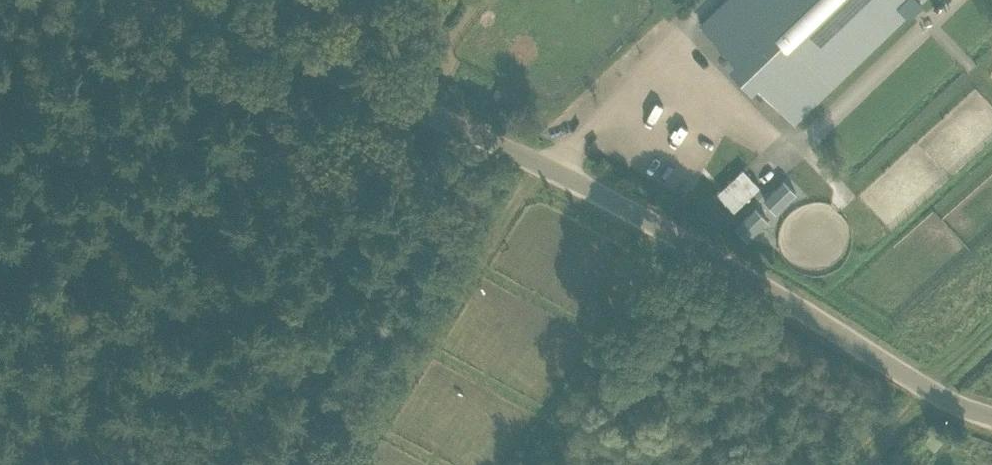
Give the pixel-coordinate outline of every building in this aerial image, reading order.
[(702,25),(794,121),(921,0),(728,0),(702,25)] [(740,172),(716,196),(732,212),(756,189),(740,172)] [(783,179),(764,198),(776,211),(796,191),(783,179)] [(755,207),(735,226),(747,239),(767,219),(755,207)] [(975,451),(977,445),(971,442),(968,448),(975,451)]
